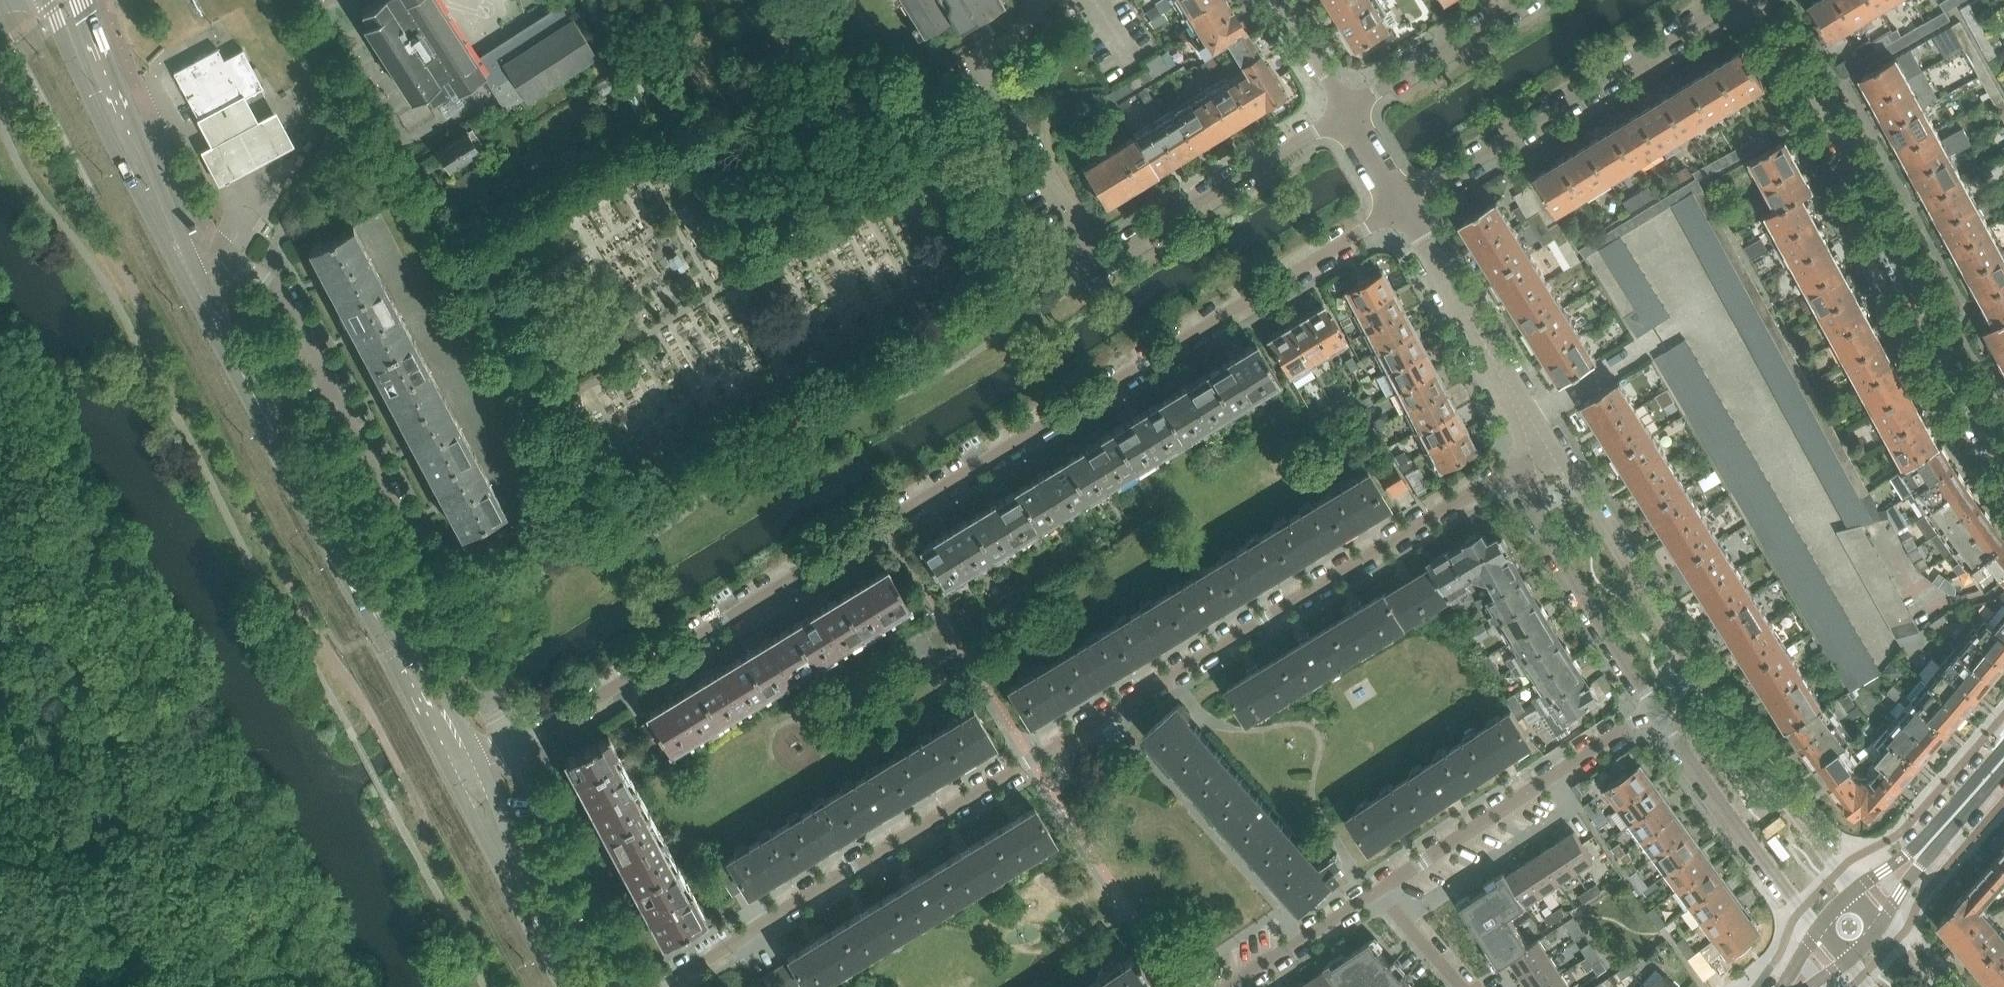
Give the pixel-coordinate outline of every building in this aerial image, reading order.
[(433,101),(456,85),(459,90),(484,73),(505,108),(513,103),(519,110),(529,104),(527,99),(596,55),(572,18),(570,20),(561,6),(475,60),(437,0),(374,0),(365,6),(366,7),(361,10),(369,21),(363,25),(411,99),(425,89),(433,101)] [(916,24),(910,28),(917,38),(923,35),(951,17),(958,28),(974,17),(1002,0),(901,0),(916,24)] [(1193,32),(1231,10),(1226,0),(1174,0),(1193,32)] [(1336,12),(1341,20),(1358,48),(1393,27),(1400,23),(1391,9),(1384,13),(1376,0),(1329,0),(1336,12)] [(1810,5),(1831,40),(1860,22),(1865,30),(1874,25),(1869,16),(1878,11),(1872,0),(1817,0),(1810,5)] [(1878,11),(1896,0),(1872,0),(1878,11)] [(1940,4),(1945,11),(1945,12),(1954,7),(1949,0),(1946,0),(1940,4)] [(1970,4),(1961,9),(1966,17),(1974,12),(1970,4)] [(1156,6),(1146,12),(1151,20),(1161,13),(1156,6)] [(1231,10),(1193,32),(1199,42),(1196,44),(1202,53),(1225,39),(1243,28),(1241,25),(1231,10)] [(1945,11),(1936,16),(1942,25),(1950,20),(1945,12),(1945,11)] [(1151,20),(1149,21),(1154,29),(1169,21),(1163,12),(1161,13),(1151,20)] [(1974,12),(1966,17),(1966,19),(1970,26),(1978,21),(1974,12)] [(1936,16),(1928,20),(1934,29),(1942,25),(1936,16)] [(1928,20),(1920,25),(1925,34),(1934,29),(1928,20)] [(1978,21),(1970,26),(1975,34),(1983,30),(1981,27),(1980,23),(1978,21)] [(1960,22),(1953,27),(1956,33),(1964,29),(1960,22)] [(1920,25),(1912,30),(1917,38),(1925,34),(1920,25)] [(1952,26),(1934,36),(1941,50),(1960,39),(1956,33),(1953,27),(1952,26)] [(1225,39),(1230,47),(1244,69),(1245,69),(1267,106),(1279,99),(1278,96),(1283,93),(1272,76),(1275,73),(1269,64),(1266,66),(1257,52),(1260,50),(1255,41),(1252,43),(1243,28),(1225,39)] [(1392,28),(1384,33),(1389,40),(1396,35),(1392,28)] [(1897,28),(1888,34),(1892,41),(1896,39),(1902,36),(1897,28)] [(1964,29),(1956,33),(1960,39),(1960,41),(1968,37),(1964,29)] [(1912,30),(1904,34),(1909,43),(1917,38),(1912,30)] [(1983,30),(1975,34),(1980,43),(1988,38),(1987,38),(1983,30)] [(1996,33),(1987,38),(1988,38),(1992,47),(1994,49),(2002,44),(1996,33)] [(1888,34),(1872,43),(1876,50),(1880,48),(1888,43),(1891,41),(1892,41),(1888,34)] [(1902,36),(1896,39),(1901,47),(1909,43),(1904,34),(1902,36)] [(1968,37),(1960,41),(1965,49),(1973,45),(1968,37)] [(1988,38),(1980,43),(1985,51),(1992,47),(1988,38)] [(1891,41),(1888,43),(1893,52),(1901,47),(1896,39),(1892,41),(1891,41)] [(1888,43),(1880,48),(1885,56),(1893,52),(1888,43)] [(1973,45),(1965,49),(1969,57),(1977,53),(1973,45)] [(1992,47),(1985,51),(1989,60),(1997,55),(1994,49),(1992,47)] [(1876,50),(1872,52),(1877,61),(1885,56),(1880,48),(1876,50)] [(218,49),(174,72),(199,119),(198,120),(199,122),(246,97),(263,87),(261,83),(243,49),(239,51),(224,60),(218,49)] [(1160,54),(1159,54),(1164,61),(1168,67),(1175,63),(1166,50),(1160,54)] [(1713,68),(1692,81),(1714,117),(1764,86),(1765,87),(1766,86),(1744,50),(1721,64),(1713,68)] [(1872,52),(1864,57),(1869,65),(1877,61),(1872,52)] [(1160,53),(1145,62),(1147,65),(1150,69),(1150,70),(1152,69),(1156,66),(1164,61),(1159,54),(1160,54),(1160,53)] [(1977,53),(1969,57),(1974,65),(1982,61),(1977,53)] [(1214,56),(1205,61),(1205,62),(1209,69),(1219,64),(1214,57),(1214,56)] [(1859,60),(1856,61),(1860,68),(1861,70),(1869,65),(1864,57),(1859,60)] [(1897,58),(1861,77),(1871,94),(1871,95),(1873,99),(1877,106),(1878,107),(1878,108),(1889,127),(1924,107),(1897,58)] [(1164,61),(1160,64),(1164,71),(1169,68),(1168,67),(1164,61)] [(1982,61),(1974,65),(1979,74),(1986,69),(1982,61)] [(1205,62),(1201,64),(1207,75),(1211,72),(1209,69),(1205,62)] [(1160,64),(1156,66),(1160,73),(1164,71),(1160,64)] [(1182,65),(1171,72),(1174,76),(1185,69),(1182,65)] [(1156,66),(1152,69),(1156,76),(1160,73),(1156,66)] [(1150,69),(1147,71),(1152,78),(1156,76),(1152,69),(1150,70),(1150,69)] [(1244,69),(1190,102),(1212,140),(1224,133),(1223,130),(1226,128),(1250,114),(1253,111),(1255,114),(1267,106),(1245,69),(1244,69)] [(1986,69),(1979,74),(1983,82),(1991,77),(1986,69)] [(1147,71),(1143,73),(1148,81),(1152,78),(1147,71)] [(1143,73),(1139,75),(1144,83),(1148,81),(1143,73)] [(1139,75),(1135,78),(1139,86),(1144,83),(1139,75)] [(1991,77),(1983,82),(1987,90),(1995,85),(1991,77)] [(1135,78),(1130,80),(1135,88),(1139,86),(1135,78)] [(1127,82),(1126,83),(1131,91),(1135,88),(1130,80),(1127,82)] [(1662,100),(1640,113),(1662,149),(1714,117),(1692,81),(1691,82),(1669,95),(1662,100)] [(1126,83),(1122,85),(1127,93),(1131,91),(1126,83)] [(1122,85),(1118,88),(1123,96),(1127,93),(1122,85)] [(1995,85),(1987,90),(1988,91),(1991,96),(1992,98),(2000,94),(1995,85)] [(1118,88),(1114,90),(1119,98),(1123,96),(1118,88)] [(1145,88),(1137,92),(1144,103),(1152,98),(1145,88)] [(1112,91),(1111,92),(1115,99),(1115,100),(1119,98),(1114,90),(1112,91)] [(644,110),(633,91),(626,94),(637,112),(638,114),(644,110)] [(1983,101),(1991,96),(1988,91),(1980,96),(1983,101)] [(1111,92),(1104,96),(1112,108),(1113,107),(1114,107),(1118,104),(1115,100),(1115,99),(1111,92)] [(1992,98),(1996,106),(2003,102),(2003,101),(2000,94),(1992,98)] [(246,97),(199,122),(211,145),(201,150),(219,184),(294,144),(276,111),(258,120),(246,97)] [(1128,98),(1120,102),(1124,108),(1132,104),(1128,98)] [(1190,102),(1134,137),(1157,174),(1170,166),(1168,164),(1172,162),(1195,147),(1199,145),(1200,147),(1212,140),(1190,102)] [(1924,107),(1889,127),(1898,143),(1898,144),(1900,148),(1904,155),(1905,156),(1905,157),(1915,176),(1951,156),(1924,107)] [(621,134),(642,122),(638,114),(637,112),(615,125),(621,134)] [(1610,131),(1588,145),(1610,181),(1662,149),(1640,113),(1639,114),(1618,127),(1610,131)] [(472,130),(437,151),(450,171),(479,152),(478,151),(483,148),(472,130)] [(1772,141),(1767,132),(1759,137),(1764,146),(1772,141)] [(1116,148),(1084,168),(1106,205),(1139,185),(1147,180),(1157,174),(1134,137),(1116,148)] [(1759,137),(1751,141),(1755,150),(1764,146),(1759,137)] [(1786,140),(1751,160),(1778,208),(1812,188),(1804,172),(1802,169),(1798,162),(1797,159),(1796,158),(1786,140)] [(1751,141),(1743,146),(1747,154),(1755,150),(1751,141)] [(1551,167),(1536,177),(1558,213),(1559,212),(1610,181),(1588,145),(1566,158),(1559,163),(1551,167)] [(1743,146),(1734,150),(1739,159),(1747,154),(1743,146)] [(650,147),(637,154),(652,178),(664,171),(650,147)] [(1734,150),(1726,154),(1731,163),(1739,159),(1734,150)] [(1726,154),(1718,159),(1723,168),(1731,163),(1726,154)] [(1951,156),(1915,176),(1925,193),(1925,194),(1927,197),(1931,205),(1932,206),(1932,207),(1943,226),(1978,206),(1951,156)] [(1718,159),(1710,163),(1715,172),(1723,168),(1718,159)] [(1710,163),(1702,168),(1707,177),(1715,172),(1710,163)] [(1682,182),(1693,174),(1692,173),(1687,165),(1676,172),(1681,180),(1682,182)] [(1702,168),(1693,172),(1697,179),(1699,181),(1707,177),(1702,168)] [(1523,184),(1526,189),(1528,193),(1537,187),(1532,179),(1523,184)] [(1697,179),(1689,184),(1693,192),(1695,195),(1703,190),(1699,181),(1697,179)] [(1689,184),(1681,188),(1686,196),(1693,192),(1689,184)] [(1655,198),(1648,186),(1638,193),(1645,204),(1655,198)] [(1537,187),(1528,193),(1533,201),(1542,196),(1537,187)] [(1681,188),(1673,193),(1678,201),(1686,196),(1681,188)] [(1778,208),(1767,215),(1794,262),(1829,244),(1820,227),(1819,224),(1815,217),(1813,214),(1812,213),(1803,196),(1814,190),(1812,188),(1778,208)] [(1526,189),(1515,196),(1529,219),(1540,212),(1538,209),(1533,201),(1528,193),(1526,189)] [(1703,190),(1695,195),(1699,202),(1699,203),(1708,198),(1703,190)] [(1699,202),(1695,195),(1693,192),(1686,196),(1678,201),(1672,204),(1678,214),(1699,202)] [(1673,193),(1665,198),(1670,205),(1672,204),(1678,201),(1673,193)] [(1542,196),(1533,201),(1538,209),(1546,204),(1542,196)] [(1665,198),(1658,203),(1662,210),(1670,205),(1665,198)] [(1708,198),(1699,203),(1704,212),(1713,207),(1708,198)] [(1497,200),(1461,223),(1477,248),(1480,252),(1495,277),(1531,255),(1497,200)] [(1699,202),(1678,214),(1684,225),(1705,213),(1704,212),(1699,203),(1699,202)] [(1658,203),(1650,207),(1655,215),(1662,210),(1658,203)] [(1546,204),(1538,209),(1540,212),(1542,217),(1551,212),(1546,204)] [(1943,226),(1952,242),(1952,243),(1954,247),(1958,255),(1960,256),(1960,257),(1969,274),(2003,255),(2003,253),(1978,206),(1943,226)] [(1650,207),(1642,212),(1647,220),(1655,215),(1650,207)] [(1713,207),(1704,212),(1705,213),(1709,220),(1717,215),(1713,207)] [(1551,212),(1542,217),(1547,225),(1556,220),(1551,212)] [(1642,212),(1635,217),(1639,224),(1647,220),(1642,212)] [(1705,213),(1684,225),(1690,235),(1711,223),(1709,220),(1705,213)] [(1717,215),(1709,220),(1711,223),(1713,228),(1722,224),(1717,215)] [(1635,217),(1627,221),(1632,229),(1639,224),(1635,217)] [(1556,220),(1547,225),(1552,233),(1561,228),(1556,220)] [(1627,221),(1619,226),(1624,234),(1632,229),(1627,221)] [(1711,223),(1690,235),(1696,246),(1717,234),(1713,228),(1711,223)] [(1722,224),(1713,228),(1717,234),(1718,237),(1727,232),(1722,224)] [(383,283),(354,228),(353,226),(309,249),(340,307),(384,283),(384,282),(383,283)] [(1619,226),(1611,231),(1616,239),(1620,236),(1624,234),(1619,226)] [(1561,228),(1552,233),(1557,241),(1566,236),(1561,228)] [(1611,231),(1604,236),(1609,243),(1616,239),(1611,231)] [(1727,232),(1718,237),(1723,244),(1723,245),(1731,240),(1727,232)] [(1717,234),(1696,246),(1701,256),(1723,244),(1718,237),(1717,234)] [(1566,236),(1557,241),(1562,249),(1570,244),(1566,236)] [(1604,236),(1596,240),(1601,248),(1609,243),(1604,236)] [(1604,256),(1605,258),(1606,259),(1627,246),(1620,236),(1616,239),(1609,243),(1601,248),(1599,249),(1604,256)] [(1762,238),(1745,247),(1750,258),(1768,248),(1762,238)] [(1566,258),(1561,250),(1556,242),(1555,239),(1548,243),(1564,270),(1571,266),(1566,258)] [(1596,240),(1588,245),(1593,253),(1599,249),(1601,248),(1596,240)] [(1731,240),(1723,245),(1728,253),(1736,249),(1731,240)] [(1570,244),(1562,249),(1567,257),(1575,252),(1570,244)] [(1723,244),(1701,256),(1707,267),(1728,255),(1728,253),(1723,245),(1723,244)] [(1820,310),(1855,292),(1845,273),(1847,271),(1843,265),(1841,266),(1829,244),(1794,262),(1820,310)] [(1588,245),(1580,250),(1585,258),(1588,256),(1593,253),(1588,245)] [(1612,269),(1633,256),(1627,246),(1606,259),(1610,266),(1612,269)] [(1593,253),(1588,256),(1594,264),(1605,258),(1604,256),(1599,249),(1593,253)] [(1728,255),(1729,256),(1732,262),(1740,257),(1736,249),(1728,253),(1728,255)] [(677,252),(668,258),(674,268),(677,267),(681,273),(685,270),(681,264),(683,263),(677,252)] [(1575,252),(1567,257),(1572,266),(1580,261),(1575,252)] [(1531,255),(1495,277),(1510,301),(1513,306),(1528,329),(1563,307),(1531,255)] [(1734,265),(1732,262),(1729,256),(1728,255),(1707,267),(1713,277),(1734,265)] [(1969,274),(1979,293),(1980,294),(1981,295),(1980,296),(1983,302),(1984,303),(1985,303),(1986,304),(1986,305),(1996,323),(2003,319),(2003,255),(1969,274)] [(1612,269),(1615,274),(1619,279),(1639,266),(1633,256),(1612,269)] [(1740,257),(1732,262),(1734,265),(1737,270),(1745,265),(1740,257)] [(1605,258),(1594,264),(1599,273),(1610,266),(1606,259),(1605,258)] [(1734,265),(1713,277),(1719,288),(1740,276),(1737,270),(1734,265)] [(1745,265),(1737,270),(1740,276),(1741,278),(1749,274),(1745,265)] [(1610,266),(1599,273),(1604,281),(1615,274),(1612,269),(1610,266)] [(1619,279),(1620,282),(1625,289),(1645,276),(1639,266),(1619,279)] [(1560,273),(1556,267),(1548,272),(1551,278),(1560,273)] [(1356,286),(1345,292),(1356,312),(1365,307),(1366,304),(1377,299),(1380,299),(1392,293),(1391,291),(1392,289),(1388,280),(1385,279),(1381,272),(1370,278),(1369,275),(1354,282),(1356,286)] [(1615,274),(1604,281),(1609,289),(1620,282),(1619,279),(1615,274)] [(1749,274),(1741,278),(1746,286),(1746,287),(1754,282),(1749,274)] [(1626,291),(1631,299),(1652,286),(1645,276),(1625,289),(1626,291)] [(1740,276),(1719,288),(1725,298),(1746,286),(1741,278),(1740,276)] [(1620,282),(1609,289),(1615,298),(1626,291),(1625,289),(1620,282)] [(1754,282),(1746,287),(1751,295),(1759,291),(1754,282)] [(340,307),(357,339),(370,363),(414,339),(413,339),(384,284),(384,283),(340,307)] [(1631,299),(1636,307),(1637,309),(1658,296),(1652,286),(1631,299)] [(1746,286),(1725,298),(1730,309),(1752,297),(1751,295),(1746,287),(1746,286)] [(1626,291),(1615,298),(1620,306),(1631,299),(1626,291)] [(1759,291),(1751,295),(1752,297),(1755,303),(1763,299),(1759,291)] [(1855,292),(1820,310),(1847,361),(1883,342),(1873,324),(1873,323),(1871,321),(1873,319),(1870,313),(1867,314),(1866,311),(1865,310),(1855,292)] [(1365,307),(1356,312),(1366,331),(1376,326),(1377,324),(1387,318),(1390,319),(1402,312),(1402,311),(1402,308),(1398,300),(1395,299),(1392,293),(1380,299),(1377,299),(1366,304),(1365,307)] [(1658,296),(1637,309),(1644,319),(1664,306),(1658,296)] [(1752,297),(1730,309),(1736,319),(1758,308),(1755,303),(1752,297)] [(1631,299),(1620,306),(1625,314),(1636,307),(1631,299)] [(1763,299),(1755,303),(1758,308),(1760,312),(1768,307),(1763,299)] [(1664,306),(1644,319),(1650,329),(1671,316),(1664,306)] [(1317,308),(1304,316),(1312,330),(1315,331),(1321,341),(1321,344),(1325,351),(1344,339),(1339,332),(1341,331),(1331,315),(1329,316),(1323,307),(1319,309),(1317,308)] [(1563,307),(1528,329),(1543,354),(1547,360),(1562,383),(1597,361),(1563,307)] [(1636,307),(1625,314),(1639,336),(1650,329),(1644,319),(1637,309),(1636,307)] [(1768,307),(1760,312),(1763,318),(1764,320),(1772,316),(1768,307)] [(1763,318),(1760,312),(1758,308),(1736,319),(1742,330),(1763,318)] [(1376,326),(1366,331),(1376,350),(1386,345),(1387,343),(1397,337),(1400,338),(1412,332),(1413,328),(1408,319),(1406,319),(1402,312),(1390,319),(1387,318),(1377,324),(1376,326)] [(1299,319),(1286,327),(1294,341),(1297,342),(1303,352),(1303,355),(1307,362),(1325,351),(1321,344),(1321,341),(1315,331),(1312,330),(1304,316),(1303,316),(1304,318),(1300,320),(1299,319)] [(1772,316),(1764,320),(1769,329),(1777,324),(1772,316)] [(1763,318),(1742,330),(1748,340),(1769,329),(1764,320),(1763,318)] [(1986,329),(1995,347),(1996,348),(1997,349),(1995,350),(1997,352),(1999,358),(2000,359),(2002,358),(2003,361),(2003,362),(2003,363),(2003,319),(1996,323),(1986,329)] [(1777,324),(1769,329),(1774,337),(1782,332),(1777,324)] [(1281,330),(1267,339),(1288,373),(1307,362),(1303,355),(1303,352),(1297,342),(1294,341),(1286,327),(1285,328),(1286,329),(1282,332),(1281,330)] [(1769,329),(1748,340),(1754,351),(1775,339),(1774,337),(1769,329)] [(1386,345),(1376,350),(1387,371),(1397,365),(1398,363),(1408,357),(1411,358),(1423,352),(1422,350),(1423,347),(1419,339),(1415,339),(1412,332),(1400,338),(1397,337),(1387,343),(1386,345)] [(1782,332),(1774,337),(1775,339),(1778,345),(1786,341),(1782,332)] [(1671,361),(1692,349),(1686,338),(1665,351),(1671,361)] [(370,363),(388,396),(400,419),(444,395),(444,394),(443,395),(414,340),(415,339),(414,339),(370,363)] [(1786,341),(1778,345),(1781,350),(1783,354),(1791,349),(1786,341)] [(1883,342),(1847,361),(1875,412),(1911,393),(1900,374),(1900,373),(1898,370),(1900,368),(1896,362),(1894,362),(1893,361),(1893,360),(1883,342)] [(1227,360),(1207,373),(1230,410),(1278,381),(1255,343),(1235,355),(1227,360)] [(1671,361),(1676,370),(1677,372),(1698,359),(1692,349),(1671,361)] [(1791,349),(1783,354),(1787,360),(1788,362),(1795,358),(1791,349)] [(1665,351),(1657,357),(1662,366),(1671,361),(1665,351)] [(1397,365),(1387,371),(1398,390),(1408,385),(1408,382),(1418,377),(1421,378),(1433,371),(1433,370),(1433,367),(1429,359),(1426,358),(1423,352),(1411,358),(1408,357),(1398,363),(1397,365)] [(1353,356),(1346,360),(1352,370),(1358,366),(1353,356)] [(1795,358),(1788,362),(1792,370),(1800,366),(1795,358)] [(1698,359),(1677,372),(1681,379),(1683,382),(1704,370),(1698,359)] [(1787,360),(1765,372),(1771,382),(1792,371),(1792,370),(1788,362),(1787,360)] [(1671,361),(1662,366),(1667,375),(1676,370),(1671,361)] [(1800,366),(1792,370),(1792,371),(1797,379),(1805,374),(1800,366)] [(1676,370),(1667,375),(1673,384),(1681,379),(1677,372),(1676,370)] [(1683,382),(1687,388),(1689,392),(1710,380),(1704,370),(1683,382)] [(1408,385),(1398,390),(1408,410),(1418,405),(1419,402),(1429,397),(1431,397),(1444,391),(1443,389),(1444,387),(1439,378),(1437,377),(1433,371),(1421,378),(1418,377),(1408,382),(1408,385)] [(1798,381),(1797,379),(1792,371),(1771,382),(1777,393),(1798,381)] [(1180,389),(1160,401),(1183,439),(1230,410),(1207,373),(1187,385),(1180,389)] [(1805,374),(1797,379),(1798,381),(1801,387),(1809,383),(1805,374)] [(1681,379),(1673,384),(1678,393),(1687,388),(1683,382),(1681,379)] [(1619,380),(1583,403),(1599,428),(1602,433),(1617,456),(1653,434),(1619,381),(1619,380)] [(1689,392),(1692,397),(1695,403),(1717,390),(1710,380),(1689,392)] [(1798,381),(1777,393),(1783,404),(1804,392),(1801,387),(1798,381)] [(1809,383),(1801,387),(1804,392),(1806,395),(1814,391),(1809,383)] [(1687,388),(1678,393),(1683,402),(1692,397),(1689,392),(1687,388)] [(1723,401),(1717,390),(1695,403),(1697,406),(1701,413),(1723,401)] [(1442,417),(1454,410),(1453,409),(1454,406),(1450,398),(1447,397),(1444,391),(1431,397),(1429,397),(1419,402),(1418,405),(1408,410),(1419,429),(1429,424),(1429,421),(1439,416),(1442,417)] [(1814,391),(1806,395),(1810,402),(1811,404),(1818,399),(1814,391)] [(1810,402),(1806,395),(1804,392),(1783,404),(1788,414),(1810,402)] [(1348,393),(1336,400),(1341,408),(1353,401),(1351,399),(1348,393)] [(1911,393),(1875,412),(1902,461),(1938,442),(1928,424),(1927,423),(1926,421),(1928,419),(1924,412),(1922,413),(1921,411),(1920,410),(1911,393)] [(444,395),(400,419),(430,476),(475,452),(474,452),(444,396),(444,395)] [(1369,395),(1363,399),(1367,406),(1373,402),(1369,395)] [(1692,397),(1683,402),(1689,411),(1697,406),(1695,403),(1692,397)] [(1335,399),(1330,403),(1334,409),(1339,406),(1335,399)] [(1818,399),(1811,404),(1815,412),(1823,408),(1818,399)] [(1132,419),(1112,431),(1134,468),(1183,439),(1160,401),(1139,414),(1132,419)] [(1707,424),(1729,411),(1723,401),(1701,413),(1703,415),(1707,424)] [(1810,402),(1788,414),(1794,425),(1816,413),(1815,412),(1811,404),(1810,402)] [(1697,406),(1689,411),(1694,420),(1703,415),(1701,413),(1697,406)] [(1823,408),(1815,412),(1816,413),(1820,420),(1828,416),(1823,408)] [(1322,410),(1314,414),(1317,419),(1325,415),(1322,410)] [(1429,424),(1419,429),(1430,449),(1439,444),(1440,441),(1449,436),(1452,437),(1465,430),(1464,429),(1465,426),(1460,418),(1457,417),(1454,410),(1442,417),(1439,416),(1429,421),(1429,424)] [(1714,434),(1735,421),(1729,411),(1707,424),(1708,424),(1713,433),(1714,434)] [(1816,413),(1794,425),(1800,435),(1821,423),(1820,420),(1816,413)] [(1703,415),(1694,420),(1699,429),(1708,424),(1707,424),(1703,415)] [(1828,416),(1820,420),(1821,423),(1824,429),(1832,425),(1828,416)] [(1381,418),(1374,422),(1376,426),(1384,422),(1381,418)] [(1720,444),(1741,432),(1735,421),(1714,434),(1718,442),(1720,444)] [(1384,422),(1376,426),(1379,430),(1386,426),(1384,422)] [(1821,423),(1800,435),(1806,445),(1827,433),(1824,429),(1821,423)] [(1708,424),(1699,429),(1705,438),(1713,433),(1708,424)] [(1832,425),(1824,429),(1827,433),(1829,437),(1837,433),(1832,425)] [(1439,444),(1430,449),(1440,468),(1440,469),(1450,464),(1450,465),(1465,457),(1464,456),(1475,450),(1474,448),(1475,445),(1470,437),(1468,436),(1465,430),(1452,437),(1449,436),(1440,441),(1439,444)] [(1083,448),(1064,460),(1087,497),(1134,468),(1112,431),(1091,443),(1083,448)] [(1726,455),(1747,442),(1741,432),(1720,444),(1724,452),(1726,455)] [(1713,433),(1705,438),(1710,447),(1718,442),(1714,434),(1713,433)] [(1833,444),(1829,437),(1827,433),(1806,445),(1812,456),(1833,444)] [(1837,433),(1829,437),(1833,444),(1834,446),(1841,441),(1837,433)] [(1653,434),(1617,456),(1632,481),(1636,487),(1650,509),(1686,487),(1653,434)] [(1841,441),(1834,446),(1838,454),(1846,450),(1841,441)] [(1718,442),(1710,447),(1715,456),(1724,452),(1720,444),(1718,442)] [(1726,455),(1729,461),(1732,465),(1753,453),(1747,442),(1726,455)] [(1833,444),(1812,456),(1817,467),(1839,455),(1838,454),(1834,446),(1833,444)] [(1904,471),(1893,477),(1906,497),(1913,492),(1925,512),(1930,510),(1928,507),(1966,483),(1959,473),(1958,474),(1956,472),(1949,460),(1947,458),(1949,457),(1943,447),(1941,448),(1939,445),(1904,471)] [(1846,450),(1838,454),(1839,455),(1843,462),(1851,458),(1846,450)] [(461,533),(505,509),(505,508),(504,508),(474,452),(475,452),(430,476),(461,533)] [(1724,452),(1715,456),(1721,466),(1729,461),(1726,455),(1724,452)] [(1738,475),(1759,463),(1753,453),(1732,465),(1734,470),(1738,475)] [(1839,455),(1817,467),(1823,477),(1845,465),(1843,462),(1839,455)] [(1851,458),(1843,462),(1845,465),(1847,471),(1855,466),(1851,458)] [(1036,477),(1016,489),(1039,526),(1087,497),(1064,460),(1043,472),(1036,477)] [(1729,461),(1721,466),(1726,475),(1734,470),(1732,465),(1729,461)] [(1392,462),(1377,470),(1391,495),(1407,486),(1392,462)] [(1744,486),(1765,473),(1759,463),(1738,475),(1740,479),(1744,486)] [(1845,465),(1823,477),(1829,488),(1850,476),(1847,471),(1845,465)] [(1855,466),(1847,471),(1850,476),(1852,479),(1860,475),(1855,466)] [(1418,467),(1406,474),(1418,495),(1426,491),(1418,478),(1423,476),(1418,467)] [(1734,470),(1726,475),(1731,484),(1740,479),(1738,475),(1734,470)] [(1367,471),(1320,500),(1340,533),(1353,525),(1362,520),(1369,516),(1372,514),(1371,514),(1383,507),(1388,504),(1367,471)] [(1750,496),(1772,484),(1765,473),(1744,486),(1745,488),(1750,496)] [(1860,475),(1852,479),(1856,487),(1857,487),(1864,483),(1860,475)] [(1850,476),(1829,488),(1835,498),(1856,487),(1852,479),(1850,476)] [(1740,479),(1731,484),(1736,493),(1745,488),(1744,486),(1740,479)] [(1864,483),(1857,487),(1861,496),(1869,492),(1864,483)] [(1926,513),(1918,519),(1931,537),(1939,532),(1939,533),(1933,537),(1946,557),(1953,552),(1956,550),(1955,547),(1993,521),(1986,511),(1984,512),(1983,510),(1975,499),(1973,497),(1975,495),(1966,483),(1928,507),(1930,510),(1925,512),(1926,513)] [(1756,507),(1778,494),(1772,484),(1750,496),(1750,497),(1756,506),(1756,507)] [(1686,487),(1650,509),(1666,534),(1669,540),(1683,562),(1719,540),(1686,487)] [(1861,496),(1857,487),(1856,487),(1835,498),(1840,508),(1861,496)] [(1745,488),(1736,493),(1742,502),(1750,497),(1750,496),(1745,488)] [(988,506),(968,518),(991,556),(1039,526),(1016,489),(996,501),(988,506)] [(1878,511),(1878,507),(1869,492),(1861,496),(1867,506),(1875,520),(1881,519),(1878,511)] [(1762,517),(1784,504),(1778,494),(1756,507),(1761,515),(1762,517)] [(1861,496),(1840,508),(1845,517),(1867,506),(1861,496)] [(1750,497),(1742,502),(1747,511),(1756,506),(1750,497)] [(1320,500),(1267,532),(1287,565),(1300,557),(1311,551),(1317,547),(1328,541),(1328,540),(1340,533),(1320,500)] [(1721,502),(1712,508),(1717,516),(1726,510),(1721,502)] [(1896,503),(1888,509),(1890,518),(1895,526),(1906,519),(1896,503)] [(1768,527),(1790,515),(1784,504),(1762,517),(1766,524),(1768,527)] [(1756,506),(1747,511),(1752,520),(1761,515),(1756,507),(1756,506)] [(1867,506),(1845,517),(1851,527),(1862,524),(1875,520),(1867,506)] [(1761,515),(1752,520),(1758,529),(1766,524),(1762,517),(1761,515)] [(1774,538),(1796,525),(1790,515),(1768,527),(1771,533),(1774,538)] [(940,535),(920,548),(942,585),(991,556),(968,518),(948,530),(940,535)] [(1906,519),(1895,526),(1898,532),(1907,526),(1909,525),(1906,519)] [(1953,552),(1961,563),(1954,569),(1959,576),(1967,570),(1974,579),(1983,590),(1986,588),(2001,576),(2003,579),(2003,538),(2003,537),(2001,534),(2003,533),(1993,521),(1955,547),(1956,550),(1953,552)] [(1766,524),(1758,529),(1763,538),(1771,533),(1768,527),(1766,524)] [(1851,527),(1839,530),(1845,541),(1868,535),(1862,524),(1851,527)] [(1907,526),(1898,532),(1903,542),(1913,536),(1907,526)] [(1451,552),(1469,581),(1470,584),(1475,581),(1483,583),(1484,579),(1489,559),(1485,558),(1489,542),(1484,532),(1481,534),(1480,531),(1466,539),(1468,542),(1457,549),(1453,551),(1451,552)] [(1267,532),(1214,564),(1234,597),(1247,589),(1247,590),(1258,583),(1264,579),(1275,573),(1275,572),(1287,565),(1267,532)] [(1771,533),(1763,538),(1768,547),(1777,542),(1774,538),(1771,533)] [(1868,535),(1845,541),(1850,551),(1874,545),(1868,535)] [(1484,579),(1483,583),(1493,586),(1493,587),(1489,590),(1494,598),(1523,580),(1523,579),(1522,578),(1520,574),(1507,551),(1510,550),(1503,537),(1500,539),(1499,536),(1489,542),(1485,558),(1489,559),(1484,579)] [(1913,536),(1903,542),(1906,547),(1915,541),(1913,536)] [(1719,540),(1683,562),(1700,588),(1703,594),(1717,617),(1753,594),(1719,540)] [(1915,541),(1906,547),(1909,552),(1918,547),(1915,541)] [(1777,542),(1768,547),(1774,556),(1782,551),(1780,548),(1777,542)] [(1874,545),(1850,551),(1856,562),(1880,556),(1874,545)] [(1921,545),(1918,547),(1921,552),(1924,557),(1927,555),(1921,545)] [(1792,569),(1814,556),(1808,546),(1786,559),(1787,560),(1792,569)] [(1908,552),(1911,558),(1921,552),(1918,547),(1909,552),(1908,552)] [(1433,563),(1430,565),(1431,568),(1448,595),(1449,594),(1451,597),(1455,605),(1462,601),(1459,596),(1469,590),(1470,584),(1469,581),(1451,552),(1450,549),(1449,550),(1437,557),(1439,560),(1437,561),(1433,563)] [(1782,551),(1774,556),(1779,565),(1787,560),(1786,559),(1782,551)] [(1921,552),(1911,558),(1913,563),(1914,562),(1924,557),(1921,552)] [(1798,579),(1820,567),(1814,556),(1792,569),(1793,569),(1798,579)] [(1880,556),(1856,562),(1862,573),(1885,567),(1880,556)] [(1787,560),(1779,565),(1784,574),(1793,569),(1792,569),(1787,560)] [(1214,564),(1160,596),(1181,629),(1194,621),(1194,622),(1205,615),(1211,611),(1222,605),(1234,597),(1214,564)] [(1804,590),(1826,577),(1820,567),(1798,579),(1803,588),(1804,590)] [(1885,567),(1862,573),(1868,583),(1891,577),(1885,567)] [(858,585),(840,596),(863,634),(909,606),(887,568),(866,580),(858,585)] [(1413,579),(1410,581),(1430,614),(1441,607),(1440,605),(1449,600),(1448,598),(1451,597),(1449,594),(1448,595),(1431,568),(1413,579)] [(1793,569),(1784,574),(1790,583),(1798,579),(1793,569)] [(1938,585),(1945,576),(1941,573),(1938,576),(1934,582),(1938,585)] [(1950,580),(1945,576),(1938,585),(1943,589),(1947,593),(1948,592),(1954,587),(1950,580)] [(1811,600),(1832,587),(1826,577),(1804,590),(1809,597),(1811,600)] [(1891,577),(1868,583),(1874,594),(1897,588),(1891,577)] [(1490,604),(1487,607),(1492,615),(1490,616),(1495,624),(1535,600),(1532,594),(1530,592),(1533,591),(1526,578),(1523,579),(1523,580),(1494,598),(1493,599),(1490,604)] [(1798,579),(1790,583),(1795,593),(1803,588),(1798,579)] [(1406,583),(1388,594),(1404,621),(1406,624),(1408,623),(1409,624),(1417,619),(1418,621),(1430,614),(1410,581),(1406,583)] [(1832,587),(1811,600),(1814,606),(1817,611),(1838,598),(1832,587)] [(1803,588),(1795,593),(1800,602),(1809,597),(1804,590),(1803,588)] [(1897,588),(1874,594),(1880,605),(1903,599),(1897,588)] [(1356,610),(1333,624),(1353,656),(1406,624),(1404,621),(1388,594),(1386,592),(1362,607),(1356,610)] [(1753,594),(1717,617),(1733,642),(1736,647),(1751,670),(1786,648),(1753,594)] [(811,614),(792,625),(815,663),(863,634),(840,596),(818,610),(811,614)] [(1160,596),(1107,628),(1128,661),(1141,654),(1151,648),(1158,643),(1169,637),(1181,629),(1160,596)] [(1809,597),(1800,602),(1806,611),(1814,606),(1811,600),(1809,597)] [(1838,598),(1817,611),(1819,615),(1823,621),(1845,608),(1838,598)] [(1482,599),(1481,613),(1487,607),(1490,604),(1482,599)] [(1903,599),(1880,605),(1886,615),(1908,609),(1903,599)] [(1535,600),(1495,624),(1500,632),(1501,631),(1509,643),(1512,641),(1550,618),(1542,606),(1539,607),(1538,605),(1535,600)] [(994,604),(986,609),(992,620),(1000,615),(994,604)] [(1988,622),(1996,629),(1996,630),(2003,636),(2003,606),(2003,604),(1988,622)] [(1984,605),(1977,613),(1982,617),(1987,621),(1994,613),(1984,605)] [(1814,606),(1806,611),(1811,620),(1819,615),(1817,611),(1814,606)] [(1478,608),(1470,617),(1473,622),(1481,613),(1478,608)] [(1845,608),(1823,621),(1824,624),(1829,631),(1851,619),(1845,608)] [(1908,609),(1886,615),(1891,625),(1914,620),(1908,609)] [(972,612),(965,616),(972,629),(979,625),(972,612)] [(1943,614),(1929,623),(1933,629),(1947,619),(1943,614)] [(1819,615),(1811,620),(1816,629),(1824,624),(1823,621),(1819,615)] [(1950,643),(1958,650),(1994,680),(2002,671),(2001,669),(2003,665),(2003,636),(1996,630),(1996,629),(1988,622),(1987,621),(1982,617),(1977,623),(1970,617),(1950,643)] [(1514,656),(1507,660),(1512,668),(1559,640),(1556,635),(1555,632),(1557,631),(1550,618),(1512,641),(1509,643),(1516,655),(1514,656)] [(1851,619),(1829,631),(1830,633),(1835,642),(1857,629),(1851,619)] [(1914,620),(1891,625),(1897,637),(1906,634),(1920,631),(1919,630),(1914,620)] [(1484,623),(1473,630),(1476,634),(1476,635),(1487,629),(1484,623)] [(1929,623),(1919,630),(1920,631),(1923,637),(1933,629),(1929,623)] [(1304,642),(1281,656),(1301,689),(1353,656),(1333,624),(1310,638),(1304,642)] [(1824,624),(1816,629),(1821,638),(1830,633),(1829,631),(1824,624)] [(763,643),(744,654),(767,692),(815,663),(792,625),(771,638),(763,643)] [(1107,628),(1054,660),(1074,694),(1088,686),(1098,680),(1105,676),(1116,669),(1115,669),(1128,661),(1107,628)] [(1487,629),(1476,635),(1479,640),(1490,634),(1487,629)] [(1857,629),(1835,642),(1840,651),(1841,652),(1863,639),(1857,629)] [(1920,631),(1906,634),(1920,647),(1922,648),(1928,641),(1923,637),(1920,631)] [(1830,633),(1821,638),(1827,647),(1835,642),(1830,633)] [(1906,634),(1897,637),(1903,648),(1904,649),(1920,647),(1906,634)] [(1863,639),(1841,652),(1846,660),(1847,663),(1869,650),(1863,639)] [(1559,640),(1512,668),(1517,676),(1525,671),(1533,684),(1537,681),(1574,658),(1566,645),(1564,647),(1562,645),(1559,640)] [(1835,642),(1827,647),(1832,656),(1840,651),(1835,642)] [(1786,648),(1751,670),(1767,695),(1770,700),(1785,724),(1788,729),(1823,707),(1820,702),(1786,648)] [(1869,650),(1847,663),(1851,669),(1853,673),(1875,660),(1869,650)] [(1958,650),(1943,667),(1978,696),(1983,690),(1984,689),(1986,690),(1994,680),(1958,650)] [(1840,651),(1832,656),(1837,665),(1846,660),(1841,652),(1840,651)] [(715,672),(695,684),(718,722),(741,708),(767,692),(744,654),(741,656),(723,668),(715,672)] [(1252,673),(1229,687),(1249,720),(1301,689),(1281,656),(1258,669),(1252,673)] [(1535,702),(1525,709),(1529,715),(1584,679),(1581,674),(1579,672),(1582,670),(1574,658),(1537,681),(1533,684),(1540,695),(1539,695),(1539,696),(1533,700),(1535,702)] [(1054,660),(1008,688),(1028,722),(1047,711),(1053,707),(1063,701),(1062,701),(1074,694),(1054,660)] [(1846,660),(1837,665),(1843,674),(1851,669),(1847,663),(1846,660)] [(1875,660),(1853,673),(1860,685),(1882,672),(1875,660)] [(1882,672),(1881,673),(1892,682),(1896,677),(1895,668),(1889,664),(1882,672)] [(1501,672),(1496,665),(1489,669),(1493,675),(1494,676),(1498,673),(1501,672)] [(1943,667),(1928,684),(1965,715),(1973,705),(1972,704),(1973,702),(1978,696),(1943,667)] [(1851,669),(1843,674),(1852,690),(1860,685),(1853,673),(1851,669)] [(1584,679),(1529,715),(1533,720),(1540,715),(1554,737),(1559,738),(1571,731),(1565,722),(1577,715),(1575,712),(1600,697),(1592,685),(1589,686),(1587,684),(1584,679)] [(1922,679),(1908,695),(1915,701),(1948,731),(1953,725),(1955,724),(1956,725),(1965,715),(1928,684),(1922,679)] [(668,701),(646,714),(650,721),(663,741),(669,751),(718,722),(695,684),(675,697),(668,701)] [(1894,684),(1887,692),(1898,702),(1891,711),(1900,718),(1935,749),(1943,740),(1942,738),(1943,737),(1948,731),(1915,701),(1908,695),(1894,684)] [(1857,696),(1853,690),(1849,693),(1853,699),(1857,696)] [(1508,700),(1506,701),(1512,709),(1519,721),(1526,717),(1529,715),(1525,709),(1516,695),(1513,697),(1508,700)] [(1849,695),(1839,701),(1846,712),(1856,706),(1849,695)] [(1180,703),(1145,735),(1156,747),(1158,746),(1161,749),(1163,752),(1178,768),(1204,744),(1185,722),(1191,716),(1189,713),(1190,713),(1184,706),(1183,707),(1180,703)] [(1789,730),(1787,731),(1794,741),(1796,739),(1801,747),(1836,721),(1840,718),(1829,703),(1825,706),(1823,707),(1788,729),(1789,730)] [(1857,717),(1860,714),(1856,708),(1852,711),(1847,715),(1852,720),(1857,717)] [(973,709),(939,730),(959,764),(973,755),(973,756),(984,749),(990,745),(994,743),(973,709)] [(1490,723),(1484,728),(1505,759),(1508,757),(1509,757),(1519,750),(1520,752),(1530,745),(1529,744),(1533,741),(1531,738),(1520,722),(1519,721),(1512,709),(1502,716),(1500,712),(1498,714),(1497,713),(1488,719),(1490,723)] [(1836,721),(1801,747),(1803,749),(1805,752),(1807,755),(1805,756),(1812,765),(1814,764),(1815,765),(1844,743),(1849,740),(1854,737),(1840,718),(1836,721)] [(1885,720),(1877,729),(1885,736),(1918,765),(1923,759),(1925,758),(1926,759),(1935,749),(1900,718),(1892,727),(1885,720)] [(640,726),(639,727),(652,748),(663,741),(650,721),(640,726)] [(1867,736),(1873,729),(1868,725),(1862,732),(1867,736)] [(1466,739),(1458,745),(1479,776),(1480,778),(1492,770),(1491,769),(1501,762),(1502,761),(1505,759),(1484,728),(1478,732),(1475,727),(1465,734),(1466,735),(1464,736),(1466,739)] [(939,730),(887,762),(906,796),(919,788),(920,788),(930,782),(936,778),(948,771),(947,771),(959,764),(939,730)] [(590,746),(564,759),(576,782),(620,759),(608,736),(590,746)] [(1875,757),(1875,758),(1884,766),(1884,765),(1903,782),(1904,781),(1906,782),(1913,774),(1912,772),(1913,771),(1918,765),(1885,736),(1877,745),(1882,749),(1875,757)] [(1844,743),(1815,765),(1815,766),(1816,767),(1819,770),(1820,773),(1819,774),(1825,783),(1827,782),(1828,784),(1849,768),(1857,761),(1844,743)] [(1204,744),(1178,768),(1181,772),(1184,775),(1199,791),(1225,768),(1204,744)] [(1437,758),(1431,762),(1452,794),(1455,792),(1466,785),(1467,787),(1480,778),(1479,776),(1458,745),(1448,751),(1446,747),(1445,749),(1444,748),(1434,754),(1437,758)] [(1867,748),(1857,755),(1860,759),(1861,758),(1866,754),(1870,752),(1867,748)] [(1624,754),(1615,759),(1622,769),(1630,763),(1624,754)] [(620,759),(576,782),(588,805),(593,812),(605,835),(648,812),(620,759)] [(887,762),(834,795),(853,828),(866,820),(867,820),(877,814),(884,810),(894,803),(906,796),(887,762)] [(1412,774),(1404,780),(1425,811),(1427,813),(1438,806),(1437,804),(1448,797),(1448,796),(1452,794),(1431,762),(1424,767),(1421,763),(1411,769),(1412,770),(1410,771),(1412,774)] [(1865,780),(1863,810),(1871,817),(1873,814),(1875,816),(1882,807),(1880,805),(1882,802),(1884,804),(1899,787),(1901,784),(1903,782),(1884,765),(1884,766),(1871,780),(1865,780)] [(1617,782),(1604,791),(1617,809),(1630,799),(1631,796),(1638,791),(1640,791),(1651,783),(1651,782),(1651,779),(1647,773),(1644,772),(1640,767),(1629,774),(1628,771),(1616,779),(1617,782)] [(1225,768),(1199,791),(1202,795),(1204,797),(1220,815),(1246,791),(1225,768)] [(1849,768),(1828,784),(1830,786),(1832,789),(1842,802),(1843,801),(1845,804),(1844,806),(1850,815),(1852,814),(1854,817),(1863,810),(1865,780),(1858,780),(1849,768)] [(1383,794),(1377,798),(1398,829),(1401,828),(1401,827),(1402,827),(1412,821),(1413,822),(1427,813),(1425,811),(1404,780),(1395,786),(1393,783),(1391,784),(1390,783),(1381,789),(1383,794)] [(1584,780),(1572,787),(1579,797),(1590,789),(1584,780)] [(1630,799),(1617,809),(1617,810),(1620,808),(1632,824),(1643,816),(1643,813),(1650,808),(1653,808),(1664,800),(1663,799),(1663,796),(1659,789),(1656,789),(1651,783),(1640,791),(1638,791),(1631,796),(1630,799)] [(1246,791),(1220,815),(1222,817),(1225,820),(1240,837),(1266,813),(1246,791)] [(834,795),(780,828),(800,860),(813,852),(824,846),(830,842),(841,835),(853,828),(834,795)] [(1359,810),(1349,816),(1350,817),(1370,848),(1374,846),(1375,847),(1385,841),(1384,839),(1394,832),(1395,832),(1398,829),(1377,798),(1370,802),(1368,798),(1358,804),(1359,805),(1357,806),(1359,810)] [(1595,799),(1585,806),(1597,823),(1607,817),(1595,799)] [(1643,816),(1632,824),(1644,841),(1655,832),(1655,829),(1662,824),(1665,825),(1676,817),(1675,815),(1675,812),(1671,806),(1668,805),(1664,800),(1653,808),(1650,808),(1643,813),(1643,816)] [(1011,822),(989,835),(1009,868),(1054,840),(1034,808),(1018,817),(1011,822)] [(648,812),(605,835),(617,857),(621,866),(633,888),(677,865),(648,812)] [(1266,813),(1240,837),(1243,841),(1246,844),(1261,861),(1287,837),(1266,813)] [(1607,817),(1597,823),(1600,828),(1610,821),(1607,817)] [(1655,832),(1644,841),(1656,857),(1667,849),(1667,846),(1674,841),(1677,841),(1688,833),(1687,832),(1687,829),(1683,822),(1680,822),(1676,817),(1665,825),(1662,824),(1655,829),(1655,832)] [(741,852),(727,860),(731,867),(741,883),(743,887),(747,893),(751,891),(750,890),(760,884),(760,885),(771,878),(778,874),(788,868),(788,867),(800,860),(780,828),(741,852)] [(1575,831),(1557,843),(1576,872),(1594,860),(1575,831)] [(1667,849),(1656,857),(1668,874),(1679,865),(1680,862),(1686,857),(1689,857),(1700,849),(1699,848),(1699,845),(1695,839),(1692,838),(1688,833),(1677,841),(1674,841),(1667,846),(1667,849)] [(961,852),(940,865),(959,898),(1009,868),(989,835),(967,848),(961,852)] [(1287,837),(1261,861),(1263,863),(1266,867),(1281,884),(1308,860),(1287,837)] [(1620,842),(1612,848),(1619,858),(1620,857),(1627,853),(1620,842)] [(1557,843),(1540,854),(1559,883),(1576,872),(1557,843)] [(1679,865),(1668,874),(1680,890),(1691,882),(1692,879),(1698,873),(1701,874),(1712,866),(1711,864),(1712,862),(1707,855),(1704,855),(1700,849),(1689,857),(1686,857),(1680,862),(1679,865)] [(1627,853),(1620,857),(1625,864),(1634,858),(1629,851),(1627,853)] [(1308,860),(1281,884),(1284,886),(1286,889),(1303,908),(1317,894),(1325,887),(1333,880),(1334,879),(1336,880),(1344,873),(1338,865),(1343,861),(1336,853),(1316,869),(1308,860)] [(1540,854),(1523,865),(1542,894),(1559,883),(1540,854)] [(1993,862),(1964,895),(1963,894),(1955,903),(1956,904),(1939,923),(1976,966),(2003,943),(2003,934),(1983,910),(1987,906),(1984,903),(2000,886),(2003,888),(2003,887),(2003,866),(1996,859),(1993,862)] [(677,865),(633,888),(645,911),(650,919),(662,942),(705,918),(677,865)] [(911,882),(889,896),(908,929),(959,898),(940,865),(917,878),(911,882)] [(1504,872),(1503,872),(1525,905),(1542,894),(1523,865),(1507,876),(1504,872)] [(1680,890),(1674,894),(1686,911),(1693,906),(1703,898),(1704,895),(1710,890),(1713,890),(1724,882),(1723,881),(1724,878),(1719,872),(1716,871),(1712,866),(1701,874),(1698,873),(1692,879),(1691,882),(1680,890)] [(731,867),(720,874),(732,893),(734,893),(741,888),(743,887),(741,883),(731,867)] [(1469,893),(1458,901),(1461,906),(1488,947),(1486,948),(1492,956),(1490,961),(1496,969),(1499,967),(1503,964),(1511,959),(1510,958),(1529,945),(1510,916),(1525,905),(1503,872),(1498,876),(1498,875),(1485,883),(1488,888),(1473,898),(1469,893)] [(1650,886),(1644,891),(1647,895),(1660,886),(1657,882),(1650,886)] [(1703,898),(1693,906),(1705,923),(1715,914),(1716,912),(1722,906),(1725,907),(1736,899),(1735,897),(1736,894),(1731,888),(1728,888),(1724,882),(1713,890),(1710,890),(1704,895),(1703,898)] [(1597,884),(1588,890),(1593,897),(1602,891),(1597,884)] [(1588,890),(1579,895),(1584,903),(1593,897),(1588,890)] [(860,913),(839,926),(858,959),(908,929),(889,896),(867,909),(860,913)] [(1715,914),(1705,923),(1717,939),(1749,916),(1747,914),(1748,911),(1743,905),(1740,904),(1736,899),(1725,907),(1722,906),(1716,912),(1715,914)] [(1563,906),(1554,912),(1559,919),(1568,914),(1563,906)] [(1661,915),(1656,907),(1655,908),(1648,913),(1654,921),(1661,915)] [(1554,912),(1545,918),(1550,925),(1559,919),(1554,912)] [(1696,954),(1690,958),(1704,978),(1716,970),(1709,961),(1723,952),(1727,959),(1740,948),(1742,950),(1752,941),(1750,939),(1757,933),(1758,925),(1752,917),(1749,916),(1717,939),(1701,950),(1696,954)] [(1574,917),(1565,923),(1570,931),(1579,925),(1574,917)] [(1670,930),(1680,924),(1676,918),(1668,924),(1667,925),(1670,930)] [(1579,925),(1570,931),(1576,940),(1585,934),(1579,925)] [(787,957),(790,961),(802,981),(805,986),(812,986),(858,959),(839,926),(817,939),(809,944),(787,957)] [(1325,965),(1328,969),(1340,986),(1364,986),(1365,986),(1397,986),(1409,976),(1405,972),(1406,971),(1396,960),(1392,964),(1391,963),(1380,951),(1384,947),(1377,939),(1373,942),(1371,940),(1346,956),(1343,952),(1330,960),(1331,961),(1325,965)] [(1529,945),(1510,958),(1511,959),(1521,975),(1551,956),(1539,939),(1529,945)] [(1590,942),(1581,948),(1587,957),(1596,951),(1590,942)] [(1994,986),(2003,986),(2003,943),(1976,966),(1994,986)] [(1690,945),(1684,950),(1690,958),(1696,954),(1690,945)] [(1596,951),(1587,957),(1593,965),(1602,959),(1596,951)] [(1088,986),(1152,986),(1140,969),(1143,967),(1138,959),(1135,961),(1132,956),(1088,986)] [(1521,975),(1529,986),(1542,986),(1562,974),(1551,956),(1521,975)] [(1635,960),(1626,966),(1631,973),(1640,967),(1635,960)] [(779,968),(791,986),(793,986),(802,981),(790,961),(779,968)] [(1626,966),(1618,972),(1622,979),(1631,973),(1626,966)] [(768,974),(776,986),(791,986),(779,968),(768,974)] [(1311,980),(1316,986),(1340,986),(1328,969),(1311,980)] [(757,981),(761,986),(776,986),(768,974),(757,981)] [(1542,986),(1571,986),(1562,974),(1542,986)] [(1664,974),(1652,986),(1678,986),(1664,974)] [(1397,986),(1413,986),(1407,980),(1410,977),(1409,976),(1397,986)]
